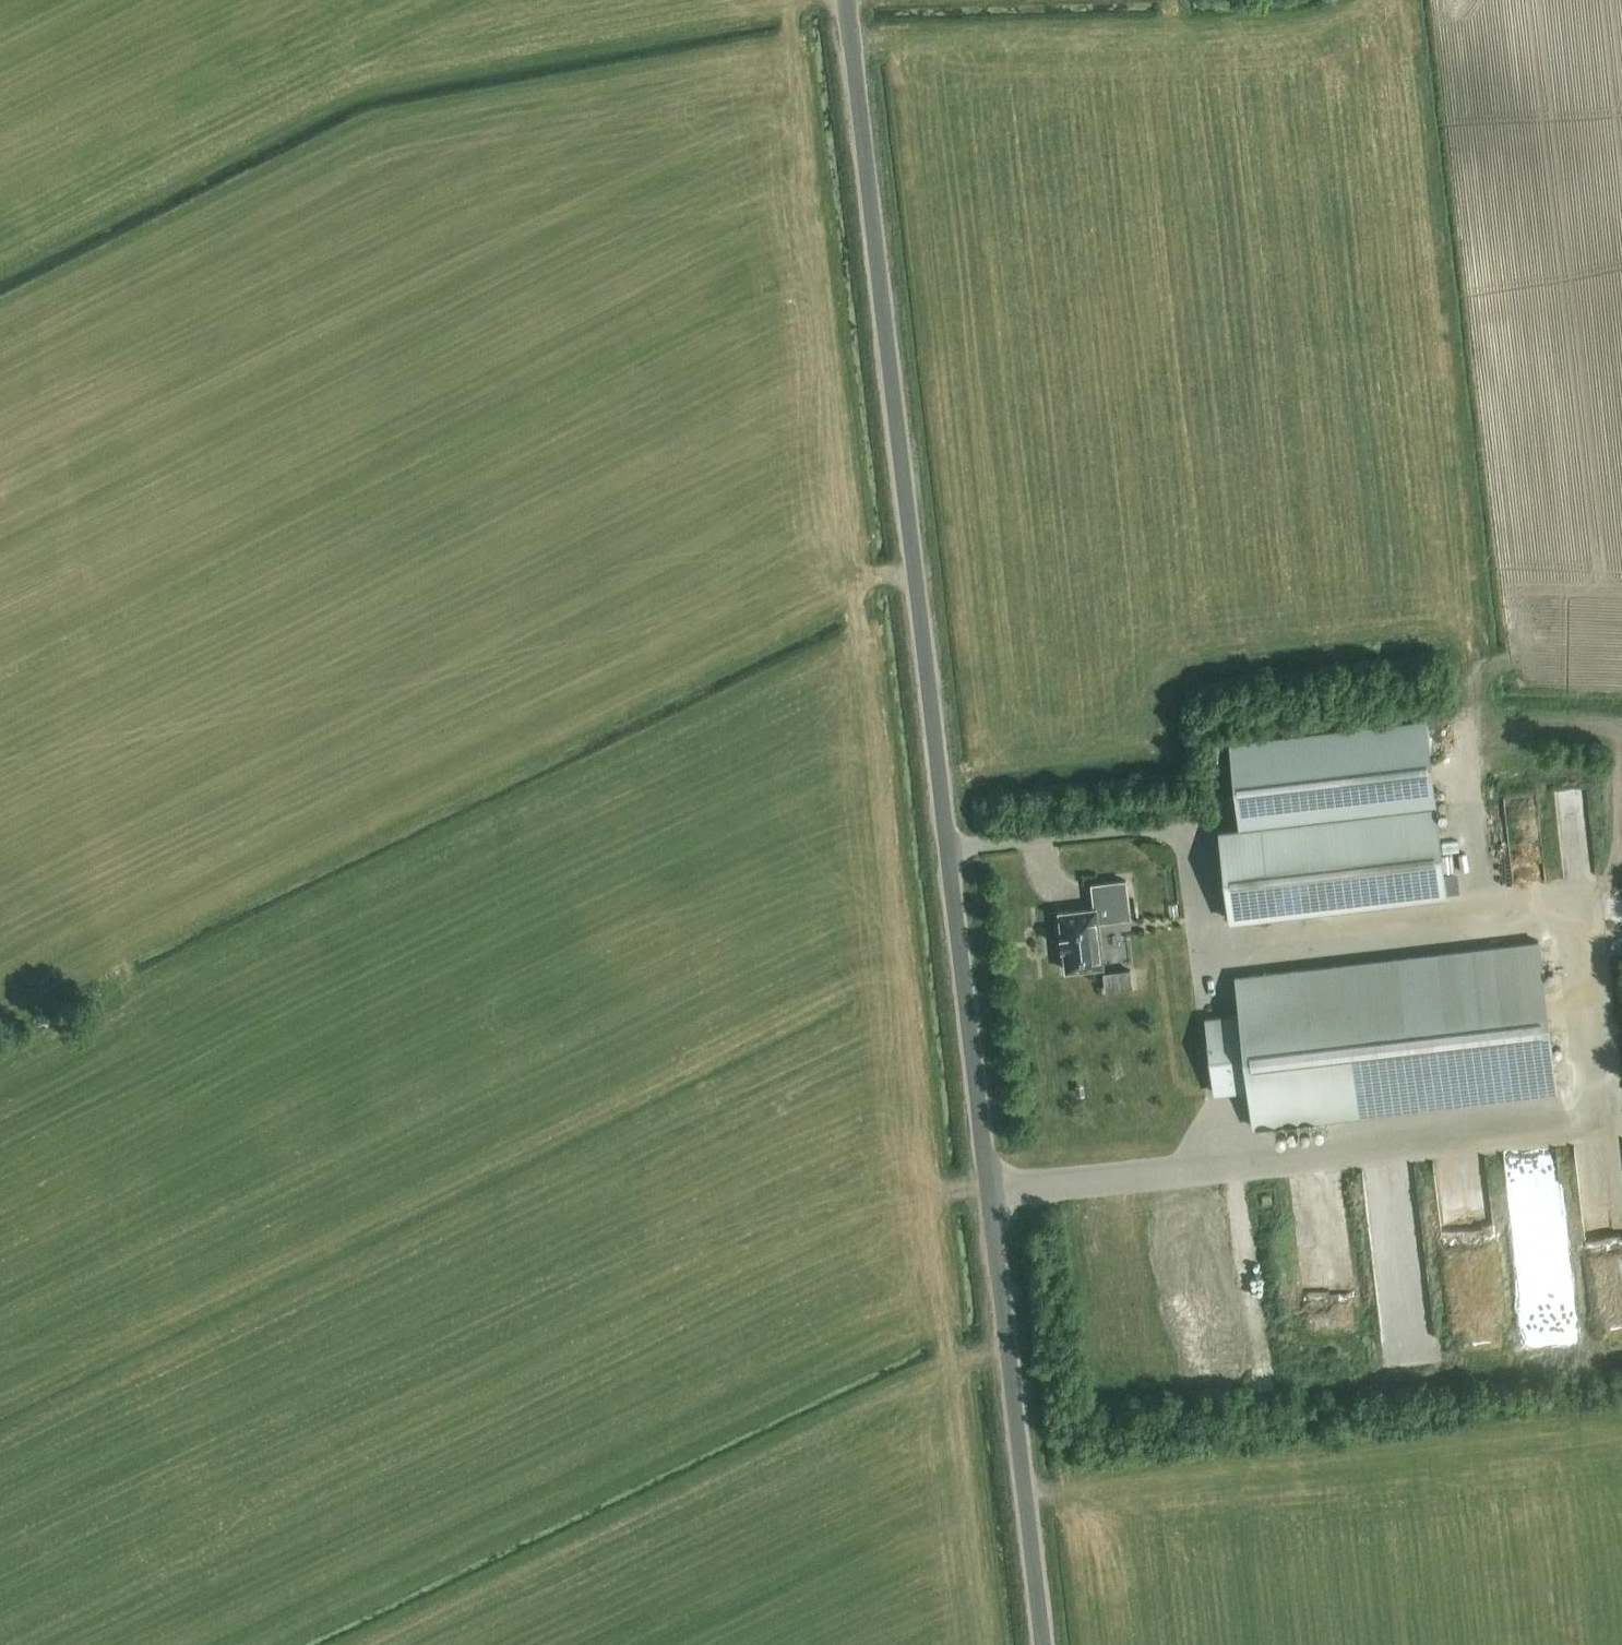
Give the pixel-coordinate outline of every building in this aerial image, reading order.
[(1446,895),(1426,720),(1229,743),(1240,829),(1219,832),(1229,920),(1446,895)] [(1130,918),(1126,881),(1092,885),(1095,908),(1059,912),(1066,970),(1103,966),(1098,921),(1130,918)] [(1557,1095),(1539,942),(1236,978),(1241,1015),(1206,1019),(1215,1093),(1249,1089),(1254,1130),(1557,1095)] [(1359,1375),(1394,1366),(1389,1349),(1355,1358),(1359,1375)]
